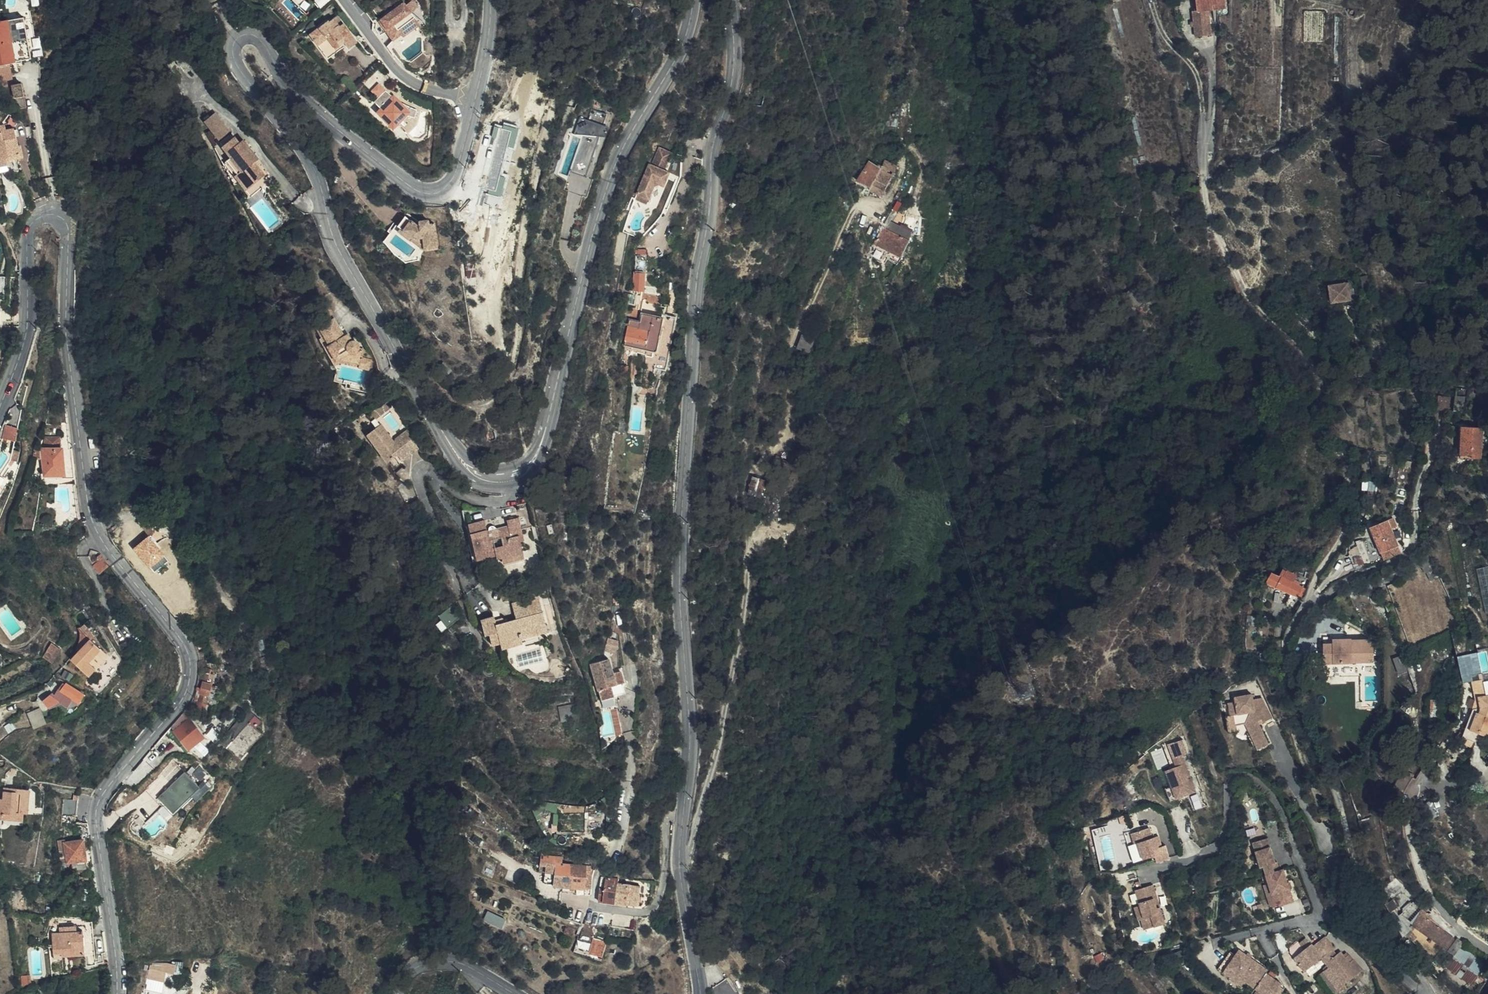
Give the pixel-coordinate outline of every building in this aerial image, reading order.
[(1214,11),(1213,5),(1227,4),(1227,0),(1194,0),(1195,10),(1193,11),(1196,36),(1211,35),(1209,12),(1214,11)] [(380,21),(387,31),(393,28),(400,38),(418,26),(410,15),(419,9),(413,1),(405,7),(403,5),(380,21)] [(339,24),(342,22),(336,14),(333,17),(339,24)] [(19,63),(18,56),(28,55),(24,17),(0,20),(0,65),(19,63)] [(356,41),(342,22),(339,24),(333,17),(327,21),(326,20),(308,34),(317,46),(330,37),(340,50),(343,47),(340,43),(342,41),(347,48),(356,41)] [(418,26),(400,38),(402,41),(420,28),(418,26)] [(393,28),(387,31),(385,34),(392,44),(400,38),(393,28)] [(327,60),(340,50),(330,37),(317,46),(327,60)] [(12,87),(8,68),(0,69),(0,82),(4,89),(11,88),(12,87)] [(24,109),(20,86),(11,88),(15,111),(24,109)] [(401,104),(384,89),(373,100),(379,106),(376,109),(394,126),(405,114),(411,116),(415,108),(401,102),(401,104)] [(215,113),(203,123),(218,143),(230,134),(215,113)] [(579,116),(573,136),(581,138),(567,184),(570,184),(569,189),(587,195),(607,124),(579,116)] [(911,140),(914,126),(906,124),(904,138),(911,140)] [(13,131),(5,132),(4,128),(0,128),(0,169),(6,168),(5,160),(17,158),(13,131)] [(263,179),(251,163),(245,155),(250,151),(243,141),(238,144),(234,139),(222,148),(230,160),(225,164),(236,180),(233,182),(242,196),(263,179)] [(654,149),(647,166),(649,167),(657,150),(654,149)] [(647,166),(633,196),(646,201),(652,188),(656,186),(661,189),(667,175),(662,173),(669,155),(657,150),(649,167),(647,166)] [(245,155),(251,163),(256,159),(250,151),(245,155)] [(882,196),(897,166),(884,161),(881,165),(880,165),(878,168),(868,162),(858,182),(870,188),(869,189),(882,196)] [(236,180),(225,164),(221,167),(233,182),(236,180)] [(482,187),(496,190),(499,178),(486,175),(482,187)] [(267,185),(263,179),(242,196),(246,201),(267,185)] [(644,206),(646,201),(633,196),(631,201),(644,206)] [(393,218),(397,222),(409,238),(416,237),(418,254),(435,251),(430,224),(424,225),(423,218),(413,219),(414,222),(410,222),(401,212),(393,218)] [(885,226),(909,237),(912,229),(889,218),(885,226)] [(409,238),(397,222),(394,224),(418,254),(416,237),(409,238)] [(901,256),(909,237),(885,226),(878,222),(870,240),(901,256)] [(643,250),(632,249),(631,289),(636,289),(641,289),(643,250)] [(1129,296),(1139,288),(1134,283),(1125,291),(1129,296)] [(1147,298),(1139,288),(1129,296),(1136,307),(1147,298)] [(631,289),(624,289),(623,305),(636,305),(636,289),(631,289)] [(1349,316),(1347,299),(1328,299),(1329,317),(1349,316)] [(663,371),(674,317),(661,314),(656,313),(639,310),(637,319),(625,317),(620,343),(640,347),(638,356),(646,357),(647,348),(654,350),(650,368),(663,371)] [(15,322),(15,313),(0,314),(0,322),(15,322)] [(342,337),(345,336),(335,318),(332,319),(342,337)] [(350,333),(345,336),(342,337),(332,319),(320,326),(330,344),(329,345),(337,359),(340,357),(361,363),(363,357),(365,350),(358,348),(359,348),(360,347),(360,346),(360,345),(360,344),(360,343),(359,342),(358,342),(357,341),(356,341),(355,341),(354,340),(350,333)] [(373,360),(363,357),(361,363),(340,357),(337,359),(329,345),(330,344),(320,326),(318,327),(337,364),(342,362),(371,370),(373,360)] [(808,352),(813,340),(801,335),(796,347),(808,352)] [(372,386),(375,376),(369,374),(366,385),(372,386)] [(1462,412),(1464,395),(1454,394),(1453,411),(1462,412)] [(395,441),(394,438),(383,423),(368,433),(389,462),(397,456),(401,461),(412,453),(407,445),(405,446),(402,446),(398,440),(395,441)] [(7,426),(2,437),(8,439),(12,440),(13,438),(17,439),(20,429),(7,426)] [(1480,457),(1481,431),(1475,426),(1474,427),(1460,426),(1460,454),(1471,454),(1471,457),(1480,457)] [(410,428),(394,438),(395,441),(398,440),(402,446),(405,446),(407,445),(415,439),(410,428)] [(44,449),(62,449),(62,438),(44,439),(44,449)] [(415,439),(407,445),(412,453),(401,461),(402,463),(420,451),(415,439)] [(44,449),(42,449),(44,476),(77,476),(73,448),(62,449),(44,449)] [(759,498),(764,481),(751,478),(747,495),(759,498)] [(518,515),(515,516),(520,538),(524,537),(518,515)] [(520,538),(515,516),(506,518),(507,523),(508,530),(500,532),(498,525),(494,526),(494,524),(493,523),(490,523),(488,523),(487,525),(487,527),(486,528),(484,518),(467,522),(474,554),(495,550),(496,553),(497,557),(502,556),(523,551),(520,538)] [(1393,518),(1373,525),(1384,559),(1401,553),(1393,527),(1396,526),(1393,518)] [(474,554),(467,522),(463,523),(471,559),(475,558),(474,554)] [(508,530),(507,523),(498,525),(500,532),(508,530)] [(155,572),(171,558),(149,534),(134,547),(155,572)] [(474,554),(475,558),(496,553),(495,550),(474,554)] [(523,551),(502,556),(503,561),(525,556),(523,551)] [(1469,555),(1487,652),(1487,551),(1469,555)] [(1364,564),(1359,552),(1350,556),(1354,568),(1364,564)] [(1432,578),(1438,575),(1428,556),(1424,560),(1422,563),(1426,573),(1429,572),(1432,578)] [(101,574),(111,567),(103,558),(94,566),(101,574)] [(1300,566),(1287,559),(1283,566),(1278,563),(1276,562),(1270,572),(1279,577),(1295,585),(1303,589),(1308,579),(1306,578),(1297,573),(1300,566)] [(1303,589),(1295,585),(1291,594),(1298,597),(1303,589)] [(512,593),(514,599),(531,596),(530,589),(512,593)] [(531,596),(514,599),(513,600),(516,616),(510,618),(502,620),(501,616),(500,612),(481,616),(484,629),(489,628),(493,642),(501,641),(524,636),(549,631),(547,623),(546,623),(540,594),(531,596)] [(448,622),(450,624),(467,649),(475,644),(464,614),(458,618),(448,604),(435,613),(445,625),(448,622)] [(435,613),(432,616),(441,627),(445,625),(435,613)] [(81,642),(78,648),(81,651),(71,661),(81,670),(88,663),(101,648),(91,640),(88,643),(85,639),(90,634),(90,630),(84,625),(80,626),(79,627),(82,637),(81,642)] [(1323,636),(1323,663),(1351,664),(1351,662),(1372,662),(1372,634),(1358,634),(1358,641),(1354,641),(1354,640),(1332,640),(1332,636),(1323,636)] [(525,643),(524,636),(501,641),(503,647),(525,643)] [(617,646),(616,639),(606,637),(602,649),(611,652),(617,646)] [(53,662),(61,650),(49,642),(41,654),(53,662)] [(1458,657),(1454,657),(1458,676),(1460,676),(1463,691),(1485,686),(1478,651),(1458,656),(1458,657)] [(1403,655),(1395,657),(1399,673),(1407,671),(1403,655)] [(1271,658),(1270,658),(1261,659),(1261,666),(1272,664),(1271,658)] [(623,687),(619,672),(612,673),(608,659),(591,662),(598,700),(616,697),(623,687)] [(88,663),(81,670),(85,674),(89,674),(92,670),(92,667),(88,663)] [(192,701),(191,701),(190,704),(203,707),(203,704),(207,705),(214,677),(211,676),(212,670),(201,667),(200,675),(199,684),(197,692),(192,701)] [(81,702),(85,694),(66,685),(63,692),(59,690),(55,699),(71,707),(81,702)] [(1217,705),(1218,709),(1221,708),(1224,714),(1228,712),(1231,722),(1243,719),(1245,725),(1255,742),(1265,737),(1254,715),(1259,714),(1260,717),(1268,714),(1257,691),(1248,694),(1246,691),(1231,696),(1232,700),(1217,705)] [(564,701),(563,692),(547,694),(549,702),(564,701)] [(1479,706),(1477,714),(1473,713),(1468,728),(1478,731),(1487,734),(1487,692),(1476,694),(1479,706)] [(1411,698),(1403,705),(1416,714),(1420,704),(1411,698)] [(571,719),(569,704),(554,705),(556,720),(571,719)] [(1477,714),(1479,706),(1469,708),(1459,736),(1475,741),(1478,731),(1468,728),(1473,713),(1477,714)] [(35,728),(47,723),(41,707),(28,712),(35,728)] [(1221,708),(1218,709),(1226,733),(1245,725),(1243,719),(1231,722),(1228,712),(1224,714),(1221,708)] [(186,718),(183,714),(170,728),(185,748),(202,735),(188,716),(186,718)] [(257,740),(264,733),(258,728),(264,721),(256,715),(229,745),(239,754),(254,737),(257,740)] [(1165,768),(1170,783),(1175,795),(1197,787),(1183,751),(1188,749),(1183,737),(1168,743),(1176,764),(1165,768)] [(231,750),(210,770),(232,784),(250,764),(244,759),(241,760),(231,750)] [(186,796),(202,779),(196,772),(179,789),(186,796)] [(1175,795),(1170,783),(1165,784),(1169,797),(1175,795)] [(24,821),(25,812),(29,813),(32,789),(7,788),(6,799),(0,799),(0,820),(24,821)] [(72,815),(75,814),(74,791),(60,792),(62,816),(72,815)] [(1149,824),(1132,828),(1135,839),(1139,838),(1143,855),(1153,852),(1155,858),(1170,855),(1167,842),(1163,843),(1159,844),(1156,833),(1152,834),(1149,824)] [(1135,839),(1132,828),(1132,825),(1124,827),(1127,841),(1132,840),(1136,857),(1143,855),(1139,838),(1135,839)] [(79,836),(90,835),(89,828),(78,829),(79,836)] [(86,860),(84,840),(66,841),(66,838),(59,839),(61,865),(71,864),(70,861),(77,861),(77,864),(84,864),(84,860),(86,860)] [(1266,866),(1269,875),(1274,892),(1277,891),(1281,905),(1294,901),(1285,870),(1282,871),(1280,863),(1278,863),(1271,839),(1257,843),(1260,851),(1255,853),(1261,868),(1266,866)] [(563,886),(565,862),(560,862),(560,853),(540,853),(540,862),(545,863),(545,872),(552,872),(551,885),(563,886)] [(593,863),(565,862),(563,886),(592,887),(593,863)] [(1274,892),(1269,875),(1264,877),(1273,907),(1281,905),(1277,891),(1274,892)] [(607,877),(598,876),(597,884),(606,885),(606,883),(607,877)] [(1165,920),(1161,904),(1157,905),(1154,895),(1158,895),(1154,881),(1137,887),(1141,902),(1145,914),(1142,915),(1145,926),(1165,920)] [(615,902),(616,903),(619,885),(606,883),(606,885),(597,884),(595,900),(615,902)] [(630,905),(638,905),(641,887),(619,885),(616,903),(630,905)] [(1137,916),(1142,915),(1145,914),(1141,902),(1134,904),(1137,916)] [(1412,923),(1427,909),(1416,902),(1404,913),(1412,923)] [(503,925),(506,918),(488,911),(485,918),(503,925)] [(1461,943),(1464,939),(1459,935),(1457,938),(1455,936),(1456,934),(1429,914),(1419,926),(1454,952),(1446,963),(1471,983),(1487,963),(1461,943)] [(632,929),(633,921),(614,919),(613,927),(632,929)] [(510,932),(500,930),(500,936),(499,940),(508,942),(510,932)] [(63,955),(85,954),(84,931),(54,934),(55,953),(63,953),(63,955)] [(600,954),(605,939),(592,936),(587,950),(600,954)] [(1311,937),(1307,940),(1311,946),(1308,948),(1297,957),(1308,972),(1323,959),(1331,968),(1345,984),(1363,970),(1350,955),(1347,957),(1342,951),(1338,954),(1333,949),(1335,947),(1326,936),(1316,944),(1311,937)] [(1237,954),(1228,967),(1246,981),(1265,993),(1276,993),(1282,986),(1284,984),(1268,973),(1270,969),(1240,949),(1237,954)] [(1228,967),(1237,954),(1232,951),(1219,969),(1243,985),(1246,981),(1228,967)] [(103,953),(85,954),(86,965),(104,964),(103,953)] [(174,965),(147,964),(147,985),(153,985),(154,980),(167,980),(167,971),(173,971),(174,965)] [(1340,989),(1345,984),(1331,968),(1326,972),(1340,989)]
